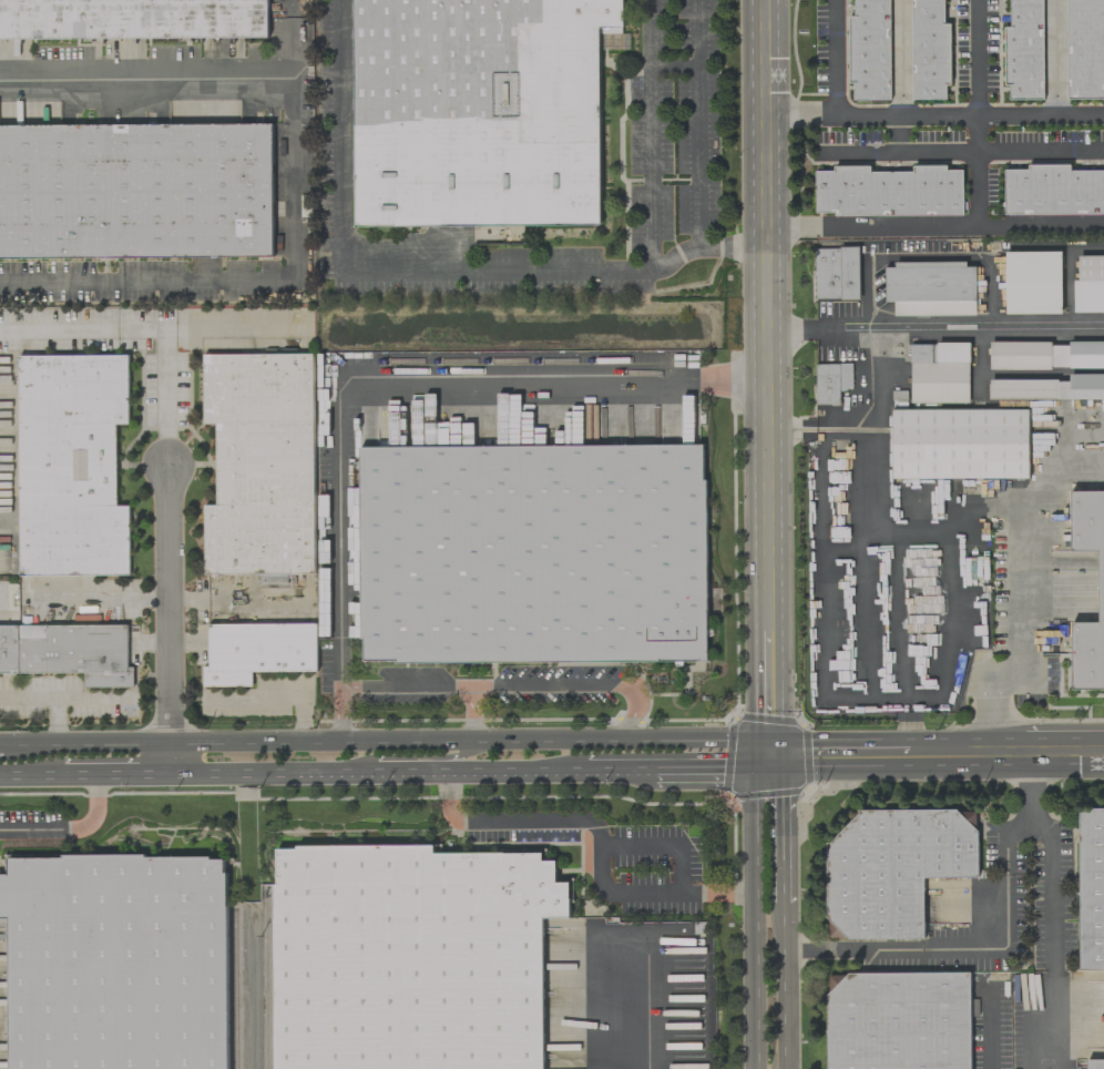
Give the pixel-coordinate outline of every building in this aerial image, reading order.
[(268,38),(268,0),(0,0),(0,40),(268,38)] [(355,227),(600,226),(599,34),(624,34),(623,0),(354,0),(355,227)] [(854,16),(848,16),(848,84),(853,84),(853,101),(890,100),(889,0),(854,0),(854,16)] [(947,100),(947,86),(950,86),(950,24),(944,24),(944,0),(911,0),(912,100),(947,100)] [(1042,0),(1010,0),(1010,27),(1004,28),(1004,87),(1009,86),(1009,100),(1043,99),(1042,0)] [(1067,100),(1103,100),(1103,0),(1067,0),(1067,100)] [(273,257),(272,125),(0,126),(0,258),(273,257)] [(1070,171),(1070,165),(1028,165),(1028,170),(1004,170),(1004,215),(1103,214),(1103,171),(1070,171)] [(963,215),(963,170),(948,170),(948,166),(913,166),(913,172),(870,172),(870,166),(833,166),(833,171),(815,171),(815,216),(963,215)] [(814,248),(815,300),(860,299),(859,247),(814,248)] [(1005,252),(1005,314),(1061,314),(1061,252),(1005,252)] [(1078,256),(1078,280),(1073,280),(1073,313),(1103,313),(1103,256),(1078,256)] [(894,316),(976,315),(975,267),(966,267),(966,262),(894,263),(894,267),(885,268),(885,302),(894,302),(894,316)] [(1068,343),(989,343),(989,369),(1103,370),(1103,342),(1068,342),(1068,343)] [(969,404),(969,344),(910,344),(910,403),(969,404)] [(203,355),(203,424),(216,424),(216,505),(204,505),(204,575),(314,574),(313,354),(203,355)] [(20,576),(130,575),(129,506),(117,506),(116,425),(129,425),(128,355),(18,356),(20,576)] [(815,364),(816,405),(840,405),(840,390),(852,390),(851,364),(815,364)] [(1069,380),(989,380),(990,400),(1103,399),(1103,374),(1069,374),(1069,380)] [(892,480),(1029,479),(1028,409),(892,410),(892,480)] [(360,447),(361,663),(706,662),(706,446),(360,447)] [(1071,552),(1098,552),(1098,623),(1071,623),(1072,691),(1103,691),(1103,491),(1070,492),(1071,552)] [(246,615),(227,614),(227,623),(246,623),(246,615)] [(203,687),(252,687),(252,672),(317,672),(316,623),(208,625),(208,667),(203,667),(203,687)] [(84,673),(84,688),(133,687),(133,668),(127,668),(127,625),(0,626),(0,674),(84,673)] [(1079,808),(1079,971),(1103,971),(1103,808),(1079,808)] [(924,939),(924,878),(977,878),(977,810),(857,811),(857,825),(836,825),(836,842),(826,842),(827,940),(924,939)] [(276,1068),(545,1068),(545,918),(569,918),(569,883),(556,883),(556,861),(542,861),(542,853),(433,853),(433,846),(276,846),(276,1068)] [(214,860),(207,857),(147,857),(142,855),(64,855),(60,858),(8,859),(8,875),(0,875),(0,919),(9,919),(10,1068),(228,1068),(227,875),(224,871),(224,860),(214,860)] [(970,973),(826,974),(827,1068),(971,1068),(970,973)] [(1087,1060),(1087,1068),(1103,1068),(1103,1060),(1087,1060)]
